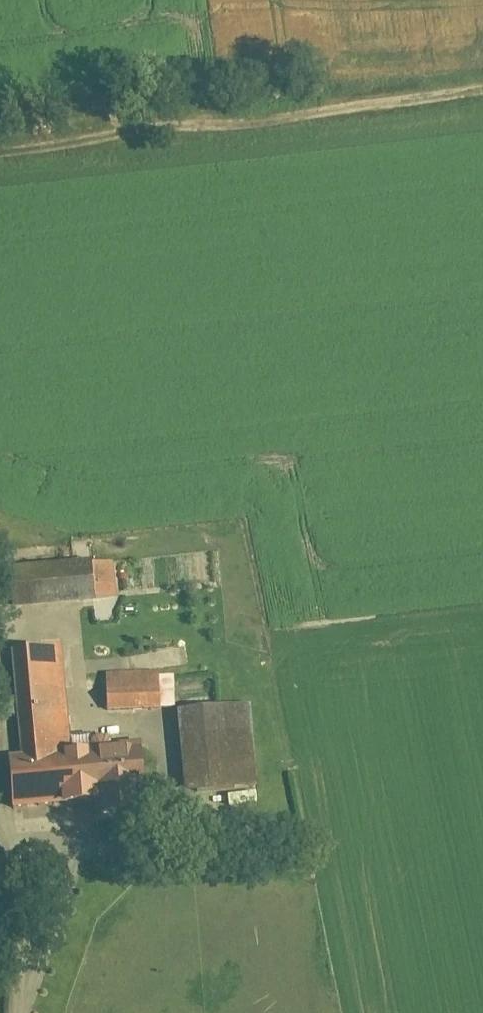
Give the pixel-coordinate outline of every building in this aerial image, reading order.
[(113,555),(4,567),(9,613),(118,601),(113,555)] [(12,752),(17,808),(98,801),(100,816),(149,813),(143,742),(72,748),(64,647),(15,651),(23,752),(12,752)] [(175,672),(107,675),(109,710),(176,707),(175,672)] [(253,705),(182,711),(189,793),(260,787),(253,705)]
